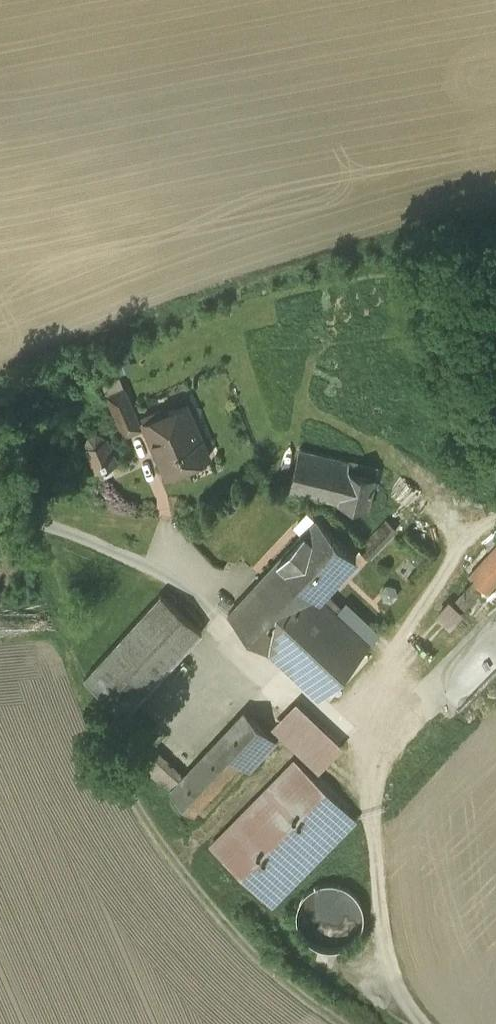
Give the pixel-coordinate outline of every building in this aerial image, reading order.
[(140,427),(124,388),(115,393),(109,395),(125,433),(140,427)] [(186,402),(162,412),(160,408),(142,416),(167,474),(209,456),(186,402)] [(102,434),(96,432),(90,435),(88,441),(89,445),(88,446),(98,469),(116,461),(106,438),(104,438),(102,434)] [(378,467),(300,447),(290,488),(368,508),(378,467)] [(317,518),(229,613),(268,650),(269,648),(324,590),(357,555),(317,518)] [(388,519),(360,548),(369,556),(397,527),(388,519)] [(469,574),(487,591),(495,581),(495,545),(469,574)] [(324,590),(269,648),(319,696),(369,642),(359,633),(360,633),(359,632),(358,632),(336,611),(341,606),(324,590)] [(202,630),(162,593),(85,677),(125,714),(202,630)] [(458,595),(445,611),(459,624),(473,608),(458,595)] [(278,725),(329,770),(354,743),(303,698),(278,725)] [(184,776),(171,791),(194,812),(240,763),(267,733),(245,711),(184,776)] [(267,733),(240,763),(250,771),(277,742),(267,733)] [(184,776),(157,750),(143,764),(171,791),(184,776)] [(295,760),(211,845),(272,905),(356,820),(295,760)] [(304,937),(310,943),(317,948),(326,950),(335,950),(343,948),(351,944),(357,937),(361,930),(364,922),(364,913),(362,904),(357,897),(351,891),(344,886),(335,884),(326,884),(318,886),(310,890),(304,896),(300,904),(297,912),(297,921),(299,929),(304,937)]
